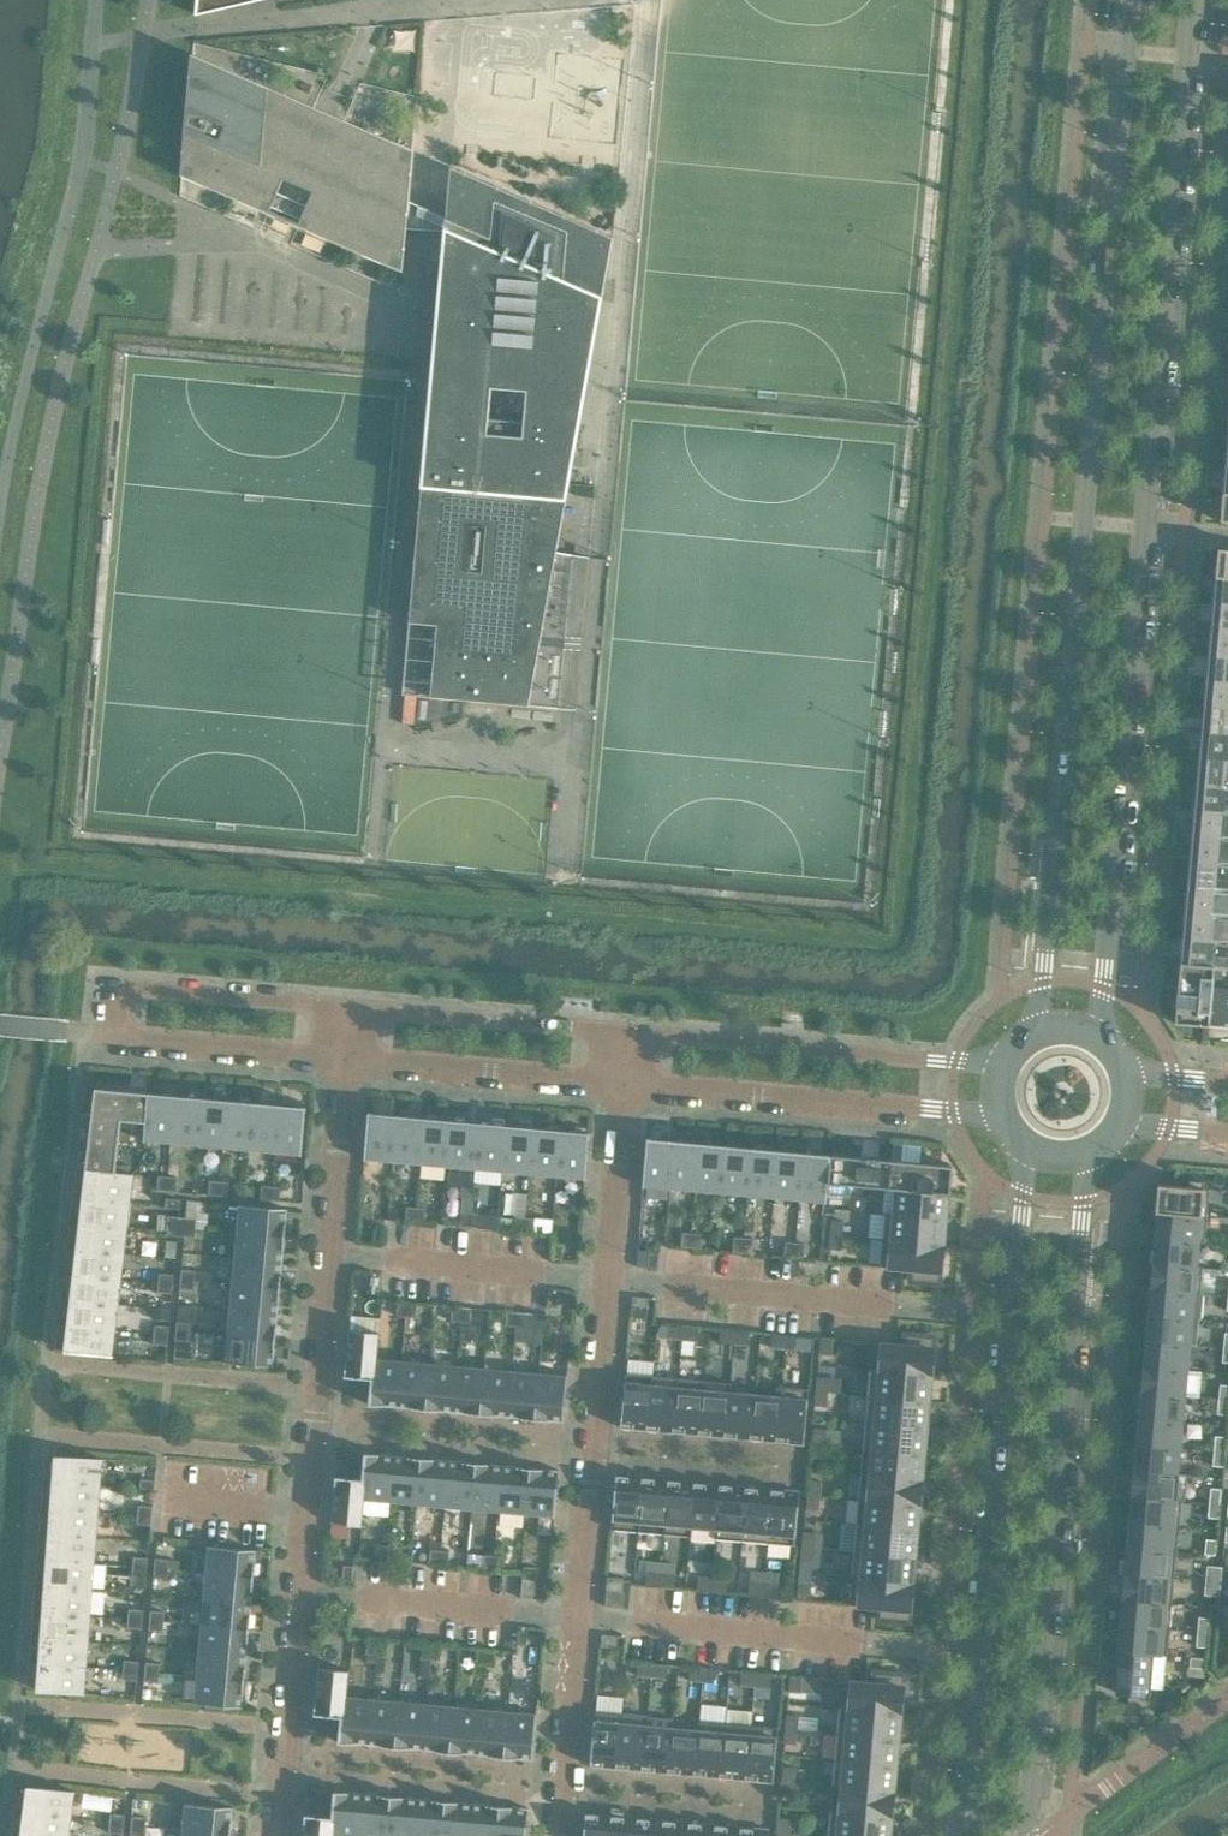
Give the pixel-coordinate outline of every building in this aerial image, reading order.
[(196,15),(196,14),(197,14),(211,11),(222,9),(221,4),(240,0),(197,0),(196,15)] [(314,108),(193,55),(182,174),(269,212),(283,178),(298,184),(313,191),(298,225),(402,270),(413,149),(345,120),(338,133),(306,125),(314,108)] [(345,120),(314,108),(306,125),(338,133),(345,120)] [(598,320),(613,237),(450,167),(438,306),(432,366),(431,379),(423,471),(403,694),(561,708),(575,554),(557,551),(566,500),(568,486),(571,472),(598,320)] [(1216,575),(1227,576),(1227,549),(1218,548),(1216,575)] [(1213,601),(1227,603),(1227,576),(1216,575),(1215,577),(1221,577),(1220,586),(1215,586),(1213,601)] [(1217,626),(1227,628),(1227,603),(1213,601),(1212,617),(1218,617),(1217,626)] [(1209,643),(1215,643),(1214,652),(1227,653),(1227,628),(1217,626),(1211,626),(1209,643)] [(1212,678),(1227,680),(1227,653),(1214,652),(1209,652),(1207,669),(1213,669),(1212,678)] [(1204,704),(1227,706),(1227,680),(1212,678),(1206,678),(1205,694),(1210,695),(1210,704),(1204,703),(1204,704)] [(1202,720),(1208,721),(1207,731),(1227,733),(1227,706),(1204,704),(1202,720)] [(1199,756),(1227,759),(1227,733),(1207,731),(1206,741),(1200,741),(1199,756)] [(1197,782),(1227,785),(1227,759),(1199,756),(1198,772),(1203,773),(1202,782),(1197,781),(1197,782)] [(1195,798),(1201,798),(1200,809),(1227,811),(1227,785),(1197,782),(1195,798)] [(1192,834),(1227,837),(1227,811),(1200,809),(1199,819),(1193,819),(1192,834)] [(1190,860),(1227,863),(1227,837),(1192,834),(1190,850),(1196,850),(1195,859),(1190,859),(1190,860)] [(1187,885),(1227,889),(1227,863),(1190,860),(1188,875),(1194,876),(1193,885),(1187,885)] [(1185,911),(1227,915),(1227,889),(1187,885),(1185,911)] [(1182,938),(1227,942),(1227,915),(1185,911),(1183,928),(1189,928),(1188,937),(1182,936),(1182,938)] [(1180,965),(1214,968),(1227,969),(1227,942),(1182,938),(1180,965)] [(1180,965),(1177,996),(1211,999),(1212,990),(1214,968),(1180,965)] [(1221,981),(1223,969),(1214,968),(1213,980),(1221,981)] [(1209,1025),(1227,1027),(1227,992),(1212,990),(1211,999),(1209,1025)] [(1177,996),(1175,1022),(1209,1025),(1211,999),(1177,996)] [(146,1121),(149,1092),(96,1087),(92,1116),(122,1119),(146,1121)] [(171,1143),(176,1094),(173,1094),(173,1089),(163,1088),(163,1093),(149,1092),(146,1121),(144,1140),(171,1143)] [(197,1145),(201,1097),(199,1096),(199,1092),(189,1091),(189,1096),(176,1094),(171,1143),(197,1145)] [(223,1148),(227,1099),(225,1099),(225,1094),(215,1093),(214,1098),(201,1097),(197,1145),(223,1148)] [(249,1150),(253,1101),(250,1101),(251,1096),(241,1095),(240,1100),(227,1099),(223,1148),(249,1150)] [(275,1152),(279,1104),(276,1103),(277,1099),(267,1098),(266,1103),(253,1101),(249,1150),(275,1152)] [(302,1155),(306,1106),(302,1106),(303,1101),(292,1100),(292,1105),(279,1104),(275,1152),(302,1155)] [(393,1161),(397,1114),(384,1113),(384,1108),(373,1107),(373,1112),(368,1112),(364,1159),(366,1159),(393,1161)] [(420,1164),(425,1117),(411,1116),(411,1111),(400,1110),(400,1115),(397,1114),(393,1161),(420,1164)] [(448,1166),(452,1119),(438,1118),(439,1113),(428,1112),(427,1117),(425,1117),(420,1164),(448,1166)] [(475,1168),(479,1122),(466,1120),(466,1116),(455,1115),(454,1120),(452,1119),(448,1166),(475,1168)] [(116,1171),(122,1119),(92,1116),(86,1168),(116,1171)] [(502,1171),(506,1124),(504,1124),(504,1119),(493,1118),(493,1123),(479,1122),(475,1168),(502,1171)] [(530,1173),(534,1127),(531,1127),(532,1122),(520,1121),(520,1126),(506,1124),(502,1171),(530,1173)] [(557,1176),(561,1129),(558,1129),(559,1124),(548,1123),(547,1128),(534,1127),(530,1173),(557,1176)] [(585,1179),(590,1132),(586,1131),(586,1127),(575,1126),(575,1130),(561,1129),(557,1176),(584,1178),(584,1179),(585,1179)] [(669,1188),(673,1140),(661,1139),(662,1134),(652,1133),(651,1138),(647,1137),(643,1186),(644,1186),(644,1185),(669,1188)] [(695,1190),(700,1142),(687,1141),(687,1136),(677,1135),(677,1140),(673,1140),(669,1188),(695,1190)] [(721,1192),(726,1144),(713,1143),(713,1138),(703,1138),(703,1142),(700,1142),(695,1190),(721,1192)] [(748,1195),(752,1147),(739,1146),(739,1141),(729,1140),(729,1145),(726,1144),(721,1192),(748,1195)] [(774,1197),(778,1149),(765,1148),(765,1143),(755,1142),(754,1147),(752,1147),(748,1195),(774,1197)] [(892,1142),(890,1159),(901,1160),(903,1143),(892,1142)] [(800,1199),(805,1152),(790,1150),(791,1146),(781,1145),(780,1149),(778,1149),(774,1197),(800,1199)] [(826,1202),(828,1182),(831,1154),(816,1153),(817,1148),(807,1147),(806,1152),(805,1152),(800,1199),(825,1202),(826,1202)] [(888,1188),(890,1159),(831,1154),(828,1182),(888,1188)] [(950,1193),(953,1165),(890,1159),(888,1188),(897,1188),(947,1193),(950,1193)] [(134,1173),(116,1171),(86,1168),(84,1188),(132,1194),(134,1173)] [(167,1190),(168,1176),(159,1175),(157,1189),(167,1190)] [(176,1191),(178,1177),(168,1176),(167,1190),(176,1191)] [(218,1195),(219,1181),(210,1180),(209,1194),(218,1195)] [(1161,1184),(1158,1211),(1207,1215),(1209,1188),(1203,1188),(1204,1181),(1189,1180),(1188,1186),(1161,1184)] [(228,1196),(229,1181),(219,1181),(218,1195),(228,1196)] [(461,1181),(460,1195),(463,1195),(461,1211),(471,1212),(474,1182),(461,1181)] [(270,1200),(272,1185),(262,1184),(261,1199),(270,1200)] [(280,1201),(281,1186),(272,1185),(270,1200),(280,1201)] [(129,1220),(131,1201),(132,1194),(84,1188),(81,1215),(129,1220)] [(945,1218),(947,1193),(897,1188),(894,1212),(885,1211),(885,1212),(945,1218)] [(866,1210),(867,1196),(855,1195),(854,1209),(866,1210)] [(180,1208),(180,1199),(166,1198),(165,1207),(180,1208)] [(285,1235),(288,1208),(239,1204),(237,1230),(285,1235)] [(415,1221),(416,1207),(407,1206),(406,1220),(415,1221)] [(425,1222),(426,1208),(416,1207),(415,1221),(425,1222)] [(470,1226),(471,1212),(461,1211),(460,1225),(470,1226)] [(1158,1211),(1156,1236),(1204,1241),(1207,1215),(1158,1211)] [(479,1227),(480,1213),(471,1212),(470,1226),(479,1227)] [(943,1243),(945,1218),(885,1212),(883,1238),(943,1243)] [(125,1249),(129,1220),(81,1215),(77,1243),(125,1249)] [(182,1226),(183,1216),(168,1215),(167,1225),(182,1226)] [(196,1227),(197,1218),(183,1216),(182,1226),(196,1227)] [(524,1231),(525,1217),(516,1216),(515,1230),(524,1231)] [(534,1232),(535,1218),(525,1217),(524,1231),(534,1232)] [(842,1235),(844,1220),(832,1219),(830,1234),(842,1235)] [(181,1236),(182,1226),(167,1225),(167,1234),(181,1236)] [(195,1237),(196,1227),(182,1226),(181,1236),(195,1237)] [(383,1242),(384,1228),(375,1227),(373,1241),(383,1242)] [(283,1261),(285,1235),(237,1230),(234,1257),(283,1261)] [(691,1247),(692,1232),(682,1232),(681,1246),(691,1247)] [(700,1248),(701,1233),(692,1232),(691,1247),(700,1248)] [(841,1249),(842,1235),(830,1234),(829,1248),(841,1249)] [(742,1251),(744,1237),(734,1236),(733,1251),(742,1251)] [(1156,1236),(1154,1262),(1196,1266),(1199,1241),(1204,1242),(1204,1241),(1156,1236)] [(752,1252),(753,1238),(744,1237),(742,1251),(752,1252)] [(939,1283),(943,1243),(883,1238),(880,1265),(911,1268),(910,1280),(939,1283)] [(794,1256),(795,1242),(786,1241),(785,1255),(794,1256)] [(803,1257),(805,1243),(795,1242),(794,1256),(803,1257)] [(122,1278),(125,1249),(77,1243),(74,1272),(122,1278)] [(562,1258),(563,1244),(553,1243),(552,1257),(562,1258)] [(658,1267),(659,1253),(649,1252),(648,1266),(658,1267)] [(280,1287),(283,1261),(234,1257),(232,1283),(280,1287)] [(1154,1262),(1151,1288),(1199,1292),(1203,1293),(1214,1294),(1217,1268),(1196,1266),(1154,1262)] [(195,1279),(196,1270),(182,1269),(181,1278),(195,1279)] [(119,1304),(122,1278),(74,1272),(71,1298),(119,1304)] [(173,1283),(174,1274),(159,1272),(159,1282),(173,1283)] [(379,1290),(380,1276),(370,1275),(369,1289),(379,1290)] [(194,1289),(195,1279),(181,1278),(180,1288),(194,1289)] [(172,1293),(173,1283),(159,1282),(158,1291),(172,1293)] [(278,1314),(280,1287),(232,1283),(229,1309),(278,1314)] [(1151,1288),(1149,1314),(1198,1318),(1201,1319),(1203,1293),(1199,1292),(1151,1288)] [(557,1307),(558,1292),(549,1291),(548,1306),(557,1307)] [(647,1309),(648,1297),(633,1296),(632,1308),(647,1309)] [(116,1329),(119,1304),(71,1298),(68,1324),(116,1329)] [(406,1316),(408,1302),(398,1301),(397,1315),(406,1316)] [(416,1317),(417,1303),(408,1302),(406,1316),(416,1317)] [(461,1321),(462,1307),(453,1306),(451,1320),(461,1321)] [(471,1322),(472,1308),(462,1307),(461,1321),(471,1322)] [(276,1340),(278,1314),(229,1309),(227,1336),(276,1340)] [(516,1326),(517,1312),(507,1311),(506,1325),(516,1326)] [(525,1327),(526,1312),(517,1312),(516,1326),(525,1327)] [(1149,1314),(1147,1340),(1189,1344),(1196,1344),(1198,1318),(1149,1314)] [(190,1331),(191,1322),(177,1320),(176,1330),(190,1331)] [(113,1356),(116,1329),(68,1324),(65,1351),(113,1356)] [(168,1335),(169,1325),(155,1324),(154,1334),(168,1335)] [(682,1338),(683,1326),(669,1325),(668,1337),(682,1338)] [(696,1340),(697,1328),(683,1326),(682,1338),(696,1340)] [(377,1358),(379,1332),(349,1329),(345,1376),(371,1378),(374,1378),(376,1357),(377,1358)] [(190,1341),(190,1331),(176,1330),(175,1339),(190,1341)] [(734,1343),(735,1331),(720,1330),(719,1342),(734,1343)] [(748,1344),(749,1332),(735,1331),(734,1343),(748,1344)] [(931,1375),(934,1335),(905,1333),(904,1345),(873,1342),(871,1369),(931,1375)] [(167,1345),(168,1335),(154,1334),(153,1343),(167,1345)] [(785,1348),(786,1336),(772,1334),(771,1346),(785,1348)] [(273,1366),(276,1340),(227,1336),(225,1362),(273,1366)] [(800,1349),(801,1337),(786,1336),(785,1348),(800,1349)] [(831,1354),(833,1340),(821,1339),(819,1353),(831,1354)] [(1147,1340),(1144,1366),(1187,1369),(1189,1344),(1147,1340)] [(403,1360),(377,1358),(376,1357),(374,1378),(371,1378),(369,1404),(399,1407),(403,1360)] [(426,1409),(430,1362),(403,1360),(399,1407),(426,1409)] [(453,1412),(457,1365),(430,1362),(426,1409),(453,1412)] [(480,1414),(484,1367),(457,1365),(453,1412),(480,1414)] [(1144,1366),(1142,1391),(1184,1395),(1187,1369),(1144,1366)] [(507,1416),(512,1370),(484,1367),(480,1414),(507,1416)] [(928,1401),(931,1375),(871,1369),(868,1395),(928,1401)] [(535,1419),(539,1372),(512,1370),(507,1416),(535,1419)] [(563,1422),(568,1374),(566,1374),(566,1375),(539,1372),(535,1419),(563,1422)] [(626,1373),(621,1427),(648,1429),(653,1375),(626,1373)] [(653,1375),(648,1429),(673,1432),(678,1378),(653,1375)] [(842,1378),(830,1377),(818,1376),(816,1390),(828,1391),(840,1392),(842,1378)] [(678,1378),(673,1432),(699,1434),(704,1380),(678,1378)] [(704,1380),(699,1434),(725,1436),(730,1382),(704,1380)] [(730,1382),(725,1436),(751,1439),(755,1394),(730,1392),(731,1382),(730,1382)] [(1220,1384),(1219,1398),(1227,1399),(1227,1384),(1220,1384)] [(755,1394),(751,1439),(777,1441),(782,1387),(781,1387),(780,1396),(755,1394)] [(782,1387),(777,1441),(804,1443),(809,1389),(782,1387)] [(827,1406),(828,1391),(816,1390),(815,1405),(827,1406)] [(1142,1391),(1140,1417),(1182,1421),(1184,1395),(1142,1391)] [(926,1427),(928,1401),(868,1395),(866,1421),(926,1427)] [(1227,1411),(1227,1399),(1219,1398),(1217,1413),(1227,1414),(1227,1411)] [(1140,1417),(1137,1443),(1180,1447),(1182,1421),(1140,1417)] [(924,1452),(926,1427),(866,1421),(864,1447),(924,1452)] [(825,1443),(826,1429),(814,1428),(813,1442),(825,1443)] [(1224,1451),(1226,1436),(1215,1435),(1214,1450),(1224,1451)] [(823,1458),(825,1443),(813,1442),(811,1457),(823,1458)] [(1137,1443),(1135,1469),(1177,1473),(1180,1447),(1137,1443)] [(922,1478),(924,1452),(864,1447),(861,1472),(922,1478)] [(1223,1466),(1224,1451),(1214,1450),(1212,1465),(1223,1466)] [(390,1501),(394,1454),(365,1452),(362,1477),(364,1478),(363,1499),(364,1499),(390,1501)] [(101,1485),(104,1458),(55,1454),(53,1481),(101,1485)] [(417,1504),(421,1457),(394,1454),(390,1501),(417,1504)] [(444,1506),(448,1459),(421,1457),(417,1504),(444,1506)] [(471,1509),(476,1462),(448,1459),(444,1506),(471,1509)] [(499,1511),(503,1464),(476,1462),(471,1509),(499,1511)] [(526,1513),(530,1467),(503,1464),(499,1511),(526,1513)] [(555,1517),(559,1469),(530,1467),(526,1513),(553,1516),(553,1517),(555,1517)] [(1135,1469),(1132,1495),(1181,1499),(1181,1498),(1175,1498),(1177,1473),(1135,1469)] [(919,1503),(922,1478),(861,1472),(859,1498),(919,1503)] [(362,1524),(364,1499),(363,1499),(364,1478),(362,1477),(336,1475),(331,1522),(362,1524)] [(638,1531),(643,1477),(617,1475),(612,1529),(638,1531)] [(665,1533),(670,1479),(643,1477),(638,1531),(665,1533)] [(154,1489),(155,1480),(141,1478),(140,1488),(154,1489)] [(690,1536),(695,1482),(670,1479),(665,1533),(690,1536)] [(820,1495),(821,1480),(809,1479),(808,1494),(820,1495)] [(100,1511),(101,1485),(53,1481),(51,1507),(100,1511)] [(716,1538),(721,1484),(695,1482),(690,1536),(691,1536),(692,1526),(716,1528),(715,1538),(716,1538)] [(742,1540),(747,1486),(721,1484),(716,1538),(742,1540)] [(768,1543),(773,1489),(747,1486),(742,1540),(768,1543)] [(1220,1503),(1221,1488),(1211,1487),(1209,1502),(1220,1503)] [(795,1545),(800,1491),(773,1489),(768,1543),(795,1545)] [(819,1509),(820,1495),(808,1494),(807,1508),(819,1509)] [(1132,1495),(1130,1520),(1178,1525),(1181,1499),(1132,1495)] [(917,1529),(919,1503),(859,1498),(857,1524),(917,1529)] [(1218,1518),(1220,1503),(1209,1502),(1208,1517),(1218,1518)] [(152,1515),(153,1506),(139,1504),(138,1514),(152,1515)] [(98,1537),(100,1511),(51,1507),(49,1533),(98,1537)] [(151,1525),(152,1515),(138,1514),(137,1523),(151,1525)] [(1130,1520),(1128,1547),(1176,1551),(1178,1525),(1130,1520)] [(915,1556),(917,1529),(857,1524),(854,1550),(915,1556)] [(822,1533),(815,1532),(804,1531),(802,1545),(814,1547),(820,1547),(822,1533)] [(96,1563),(98,1537),(49,1533),(47,1559),(96,1563)] [(1215,1555),(1216,1539),(1206,1538),(1204,1553),(1215,1555)] [(384,1559),(386,1545),(376,1544),(375,1558),(384,1559)] [(254,1576),(257,1549),(208,1545),(206,1572),(254,1576)] [(394,1560),(395,1546),(386,1545),(384,1559),(394,1560)] [(813,1561),(814,1547),(802,1545),(801,1560),(813,1561)] [(1128,1547),(1125,1572),(1174,1577),(1176,1551),(1128,1547)] [(439,1564),(440,1550),(431,1549),(429,1563),(439,1564)] [(448,1565),(450,1551),(440,1550),(439,1564),(448,1565)] [(912,1581),(915,1556),(854,1550),(852,1576),(912,1581)] [(493,1569),(495,1555),(485,1554),(484,1568),(493,1569)] [(503,1570),(504,1556),(495,1555),(493,1569),(503,1570)] [(147,1567),(148,1557),(134,1556),(133,1565),(147,1567)] [(169,1569),(170,1559),(155,1558),(155,1567),(169,1569)] [(94,1589),(96,1563),(47,1559),(45,1585),(94,1589)] [(146,1576),(147,1567),(133,1565),(132,1575),(146,1576)] [(352,1580),(354,1566),(344,1565),(343,1579),(352,1580)] [(1221,1577),(1222,1566),(1207,1565),(1206,1575),(1221,1577)] [(538,1577),(538,1567),(524,1566),(523,1575),(538,1577)] [(168,1578),(169,1569),(155,1567),(154,1577),(168,1578)] [(660,1585),(661,1573),(647,1571),(645,1583),(660,1585)] [(252,1602),(254,1576),(206,1572),(203,1598),(252,1602)] [(1125,1572),(1123,1598),(1171,1603),(1174,1577),(1125,1572)] [(674,1586),(675,1574),(661,1573),(660,1585),(674,1586)] [(1220,1586),(1221,1577),(1206,1575),(1205,1585),(1220,1586)] [(624,1607),(625,1590),(622,1590),(623,1578),(607,1576),(605,1606),(624,1607)] [(712,1589),(713,1577),(698,1576),(697,1588),(712,1589)] [(909,1621),(912,1581),(852,1576),(850,1603),(880,1606),(879,1618),(909,1621)] [(726,1591),(727,1579),(713,1577),(712,1589),(726,1591)] [(534,1598),(536,1579),(523,1578),(521,1597),(534,1598)] [(763,1594),(764,1582),(750,1581),(749,1593),(763,1594)] [(778,1595),(779,1583),(764,1582),(763,1594),(778,1595)] [(809,1598),(811,1584),(799,1583),(797,1597),(809,1598)] [(92,1614),(94,1589),(45,1585),(43,1611),(92,1614)] [(1219,1596),(1220,1586),(1205,1585),(1204,1594),(1219,1596)] [(249,1628),(252,1602),(203,1598),(201,1624),(249,1628)] [(1123,1598),(1121,1625),(1169,1628),(1171,1603),(1123,1598)] [(143,1619),(143,1609),(129,1608),(128,1617),(143,1619)] [(164,1620),(165,1611),(151,1610),(150,1619),(164,1620)] [(90,1641),(92,1614),(43,1611),(41,1637),(90,1641)] [(348,1628),(349,1613),(340,1612),(338,1627),(348,1628)] [(1208,1632),(1209,1617),(1199,1616),(1197,1631),(1208,1632)] [(142,1628),(143,1619),(128,1617),(127,1627),(142,1628)] [(163,1630),(164,1620),(150,1619),(149,1629),(163,1630)] [(247,1654),(249,1628),(201,1624),(199,1650),(247,1654)] [(1121,1625),(1118,1650),(1154,1653),(1167,1654),(1169,1628),(1121,1625)] [(527,1645),(528,1630),(519,1629),(517,1644),(527,1645)] [(1206,1647),(1208,1632),(1197,1631),(1196,1646),(1206,1647)] [(616,1647),(618,1635),(602,1634),(601,1646),(616,1647)] [(88,1666),(90,1641),(41,1637),(39,1662),(88,1666)] [(376,1654),(377,1639),(368,1639),(366,1653),(376,1654)] [(386,1655),(387,1640),(377,1639),(376,1654),(386,1655)] [(431,1659),(432,1644),(422,1644),(421,1658),(431,1659)] [(440,1660),(441,1645),(432,1644),(431,1659),(440,1660)] [(485,1664),(486,1649),(477,1649),(476,1663),(485,1664)] [(495,1665),(496,1650),(486,1649),(485,1664),(495,1665)] [(245,1680),(247,1654),(199,1650),(196,1675),(245,1680)] [(1120,1651),(1116,1692),(1143,1694),(1150,1695),(1154,1653),(1118,1650),(1120,1651)] [(1205,1668),(1206,1658),(1190,1656),(1189,1667),(1205,1668)] [(421,1658),(419,1675),(429,1676),(431,1659),(421,1658)] [(138,1670),(139,1661),(124,1659),(124,1669),(138,1670)] [(160,1672),(161,1663),(146,1661),(145,1671),(160,1672)] [(85,1693),(88,1666),(39,1662),(37,1690),(85,1693)] [(652,1676),(653,1664),(638,1663),(637,1675),(652,1676)] [(666,1678),(667,1666),(653,1664),(652,1676),(666,1678)] [(347,1695),(349,1670),(318,1667),(314,1714),(341,1716),(343,1716),(345,1695),(347,1695)] [(703,1681),(704,1669),(690,1668),(689,1680),(703,1681)] [(137,1680),(138,1670),(124,1669),(123,1678),(137,1680)] [(718,1682),(719,1670),(704,1669),(703,1681),(718,1682)] [(159,1682),(160,1672),(145,1671),(144,1680),(159,1682)] [(843,1680),(840,1707),(900,1713),(904,1673),(874,1671),(873,1683),(866,1682),(843,1680)] [(755,1686),(756,1674),(742,1672),(741,1684),(755,1686)] [(768,1697),(770,1675),(756,1674),(755,1686),(754,1696),(768,1697)] [(242,1707),(245,1680),(196,1675),(194,1703),(242,1707)] [(801,1692),(802,1678),(790,1677),(789,1691),(801,1692)] [(595,1711),(590,1765),(617,1767),(622,1713),(623,1697),(598,1694),(596,1711),(595,1711)] [(372,1698),(347,1695),(345,1695),(343,1716),(341,1716),(338,1742),(368,1744),(372,1698)] [(395,1747),(399,1700),(372,1698),(368,1744),(395,1747)] [(422,1749),(426,1703),(399,1700),(395,1747),(422,1749)] [(449,1752),(454,1705),(426,1703),(422,1749),(449,1752)] [(699,1730),(695,1774),(720,1777),(727,1708),(727,1706),(701,1704),(700,1720),(699,1720),(698,1730),(699,1730)] [(477,1754),(481,1708),(454,1705),(449,1752),(477,1754)] [(840,1707),(838,1733),(898,1739),(900,1713),(840,1707)] [(504,1757),(508,1710),(481,1708),(477,1754),(504,1757)] [(727,1708),(720,1777),(746,1779),(751,1725),(753,1711),(727,1708)] [(533,1759),(537,1712),(536,1712),(536,1713),(508,1710),(504,1757),(533,1759)] [(622,1713),(617,1767),(643,1770),(647,1725),(648,1725),(649,1716),(648,1716),(622,1713)] [(798,1729),(799,1715),(787,1714),(786,1728),(798,1729)] [(647,1725),(643,1770),(669,1772),(673,1728),(648,1725),(647,1725)] [(751,1725),(746,1779),(774,1781),(778,1727),(751,1725)] [(673,1728),(669,1772),(695,1774),(699,1730),(698,1730),(673,1728)] [(796,1744),(798,1729),(786,1728),(784,1743),(796,1744)] [(838,1733),(835,1759),(896,1765),(898,1739),(838,1733)] [(835,1759),(833,1785),(893,1791),(896,1765),(835,1759)] [(794,1782),(796,1767),(784,1766),(782,1780),(794,1782)] [(793,1796),(794,1782),(782,1780),(781,1795),(793,1796)] [(72,1818),(76,1790),(27,1784),(24,1812),(72,1818)] [(833,1785),(831,1811),(891,1816),(893,1791),(833,1785)] [(363,1792),(334,1790),(332,1815),(334,1815),(332,1835),(359,1835),(363,1792)] [(391,1795),(363,1792),(359,1835),(387,1835),(391,1795)] [(418,1797),(391,1795),(387,1835),(414,1835),(418,1797)] [(445,1800),(418,1797),(414,1835),(442,1835),(445,1800)] [(472,1802),(445,1800),(442,1835),(469,1835),(472,1802)] [(231,1834),(233,1806),(185,1802),(182,1829),(231,1834)] [(500,1805),(472,1802),(469,1835),(497,1835),(500,1805)] [(528,1807),(500,1805),(497,1835),(526,1835),(528,1807)] [(828,1835),(889,1835),(891,1816),(831,1811),(828,1835)] [(72,1818),(24,1812),(21,1835),(70,1835),(72,1818)] [(584,1835),(611,1835),(612,1815),(586,1812),(584,1835)] [(124,1824),(125,1814),(111,1813),(110,1822),(124,1824)] [(334,1815),(332,1815),(305,1813),(303,1835),(332,1835),(334,1815)] [(146,1826),(147,1817),(132,1815),(132,1825),(146,1826)] [(611,1835),(637,1835),(639,1817),(612,1815),(611,1835)] [(637,1835),(663,1835),(665,1820),(639,1817),(637,1835)] [(789,1833),(791,1819),(779,1817),(778,1832),(789,1833)] [(663,1835),(689,1835),(691,1822),(665,1820),(663,1835)] [(123,1833),(124,1824),(110,1822),(109,1832),(123,1833)] [(689,1835),(715,1835),(716,1824),(691,1822),(689,1835)] [(715,1835),(741,1835),(742,1827),(716,1824),(715,1835)] [(145,1835),(146,1826),(132,1825),(131,1834),(145,1835)] [(741,1835),(769,1835),(769,1829),(742,1827),(741,1835)]
